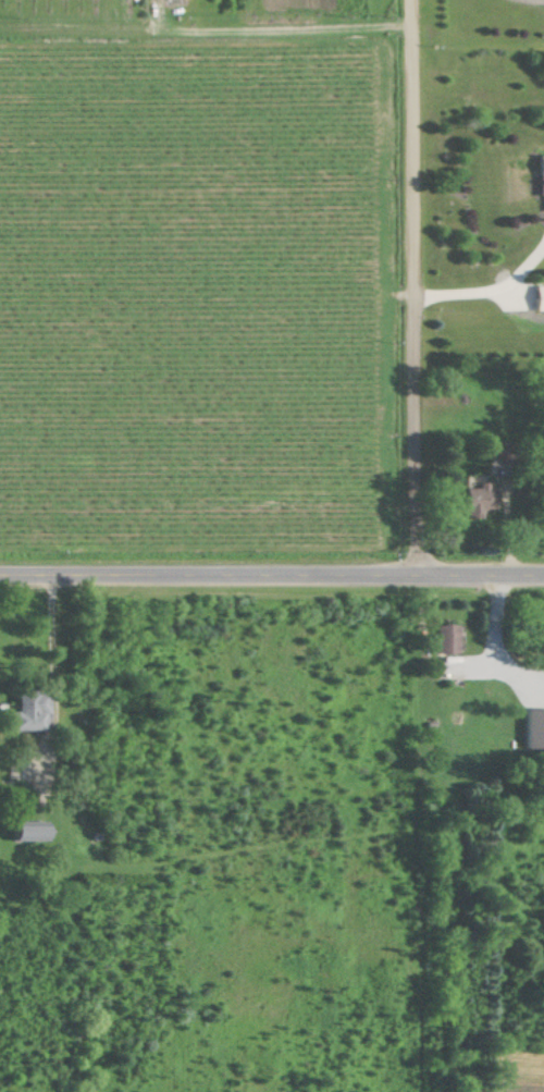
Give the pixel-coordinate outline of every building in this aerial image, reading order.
[(530,155),(531,196),(538,196),(538,210),(543,210),(543,155),(530,155)] [(527,285),(527,310),(543,310),(543,285),(527,285)] [(486,485),(457,485),(457,518),(474,518),(474,510),(486,510),(486,485)] [(451,623),(429,623),(429,652),(451,652),(451,623)] [(49,689),(15,689),(15,710),(7,710),(7,730),(49,730),(49,689)] [(519,747),(543,747),(543,706),(519,706),(519,747)] [(56,838),(56,823),(16,823),(16,838),(56,838)]
